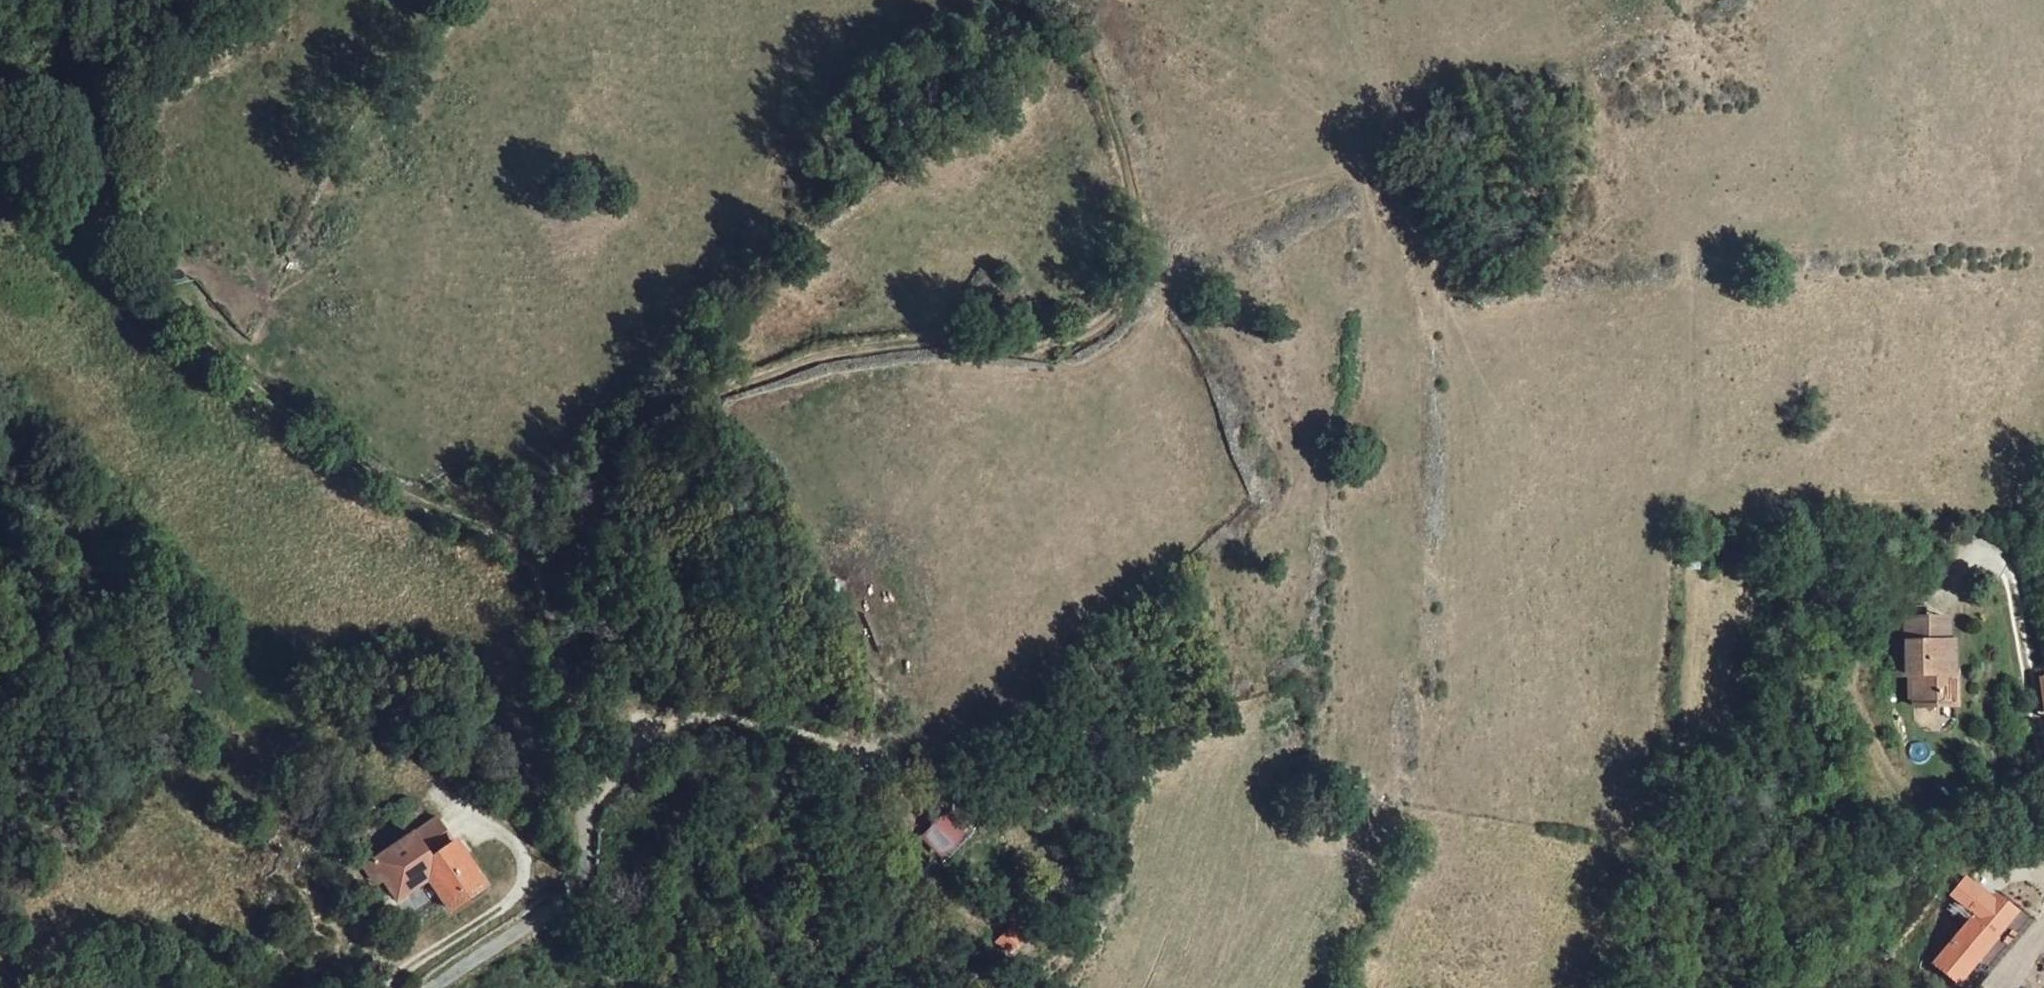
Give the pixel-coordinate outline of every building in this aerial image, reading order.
[(1960,672),(1949,672),(1948,628),(1930,628),(1930,620),(1906,620),(1907,672),(1914,672),(1914,703),(1945,702),(1945,692),(1960,692),(1960,672)] [(1948,620),(1930,620),(1930,628),(1948,628),(1948,620)] [(943,819),(926,837),(945,855),(962,837),(943,819)] [(450,846),(431,821),(407,840),(426,864),(450,846)] [(481,885),(450,846),(426,864),(407,840),(368,871),(381,886),(397,907),(427,882),(450,911),(481,885)] [(381,886),(368,871),(361,877),(373,893),(381,886)] [(1956,978),(2015,911),(1993,894),(1988,899),(1969,885),(1957,899),(1976,916),(1937,961),(1956,978)]
